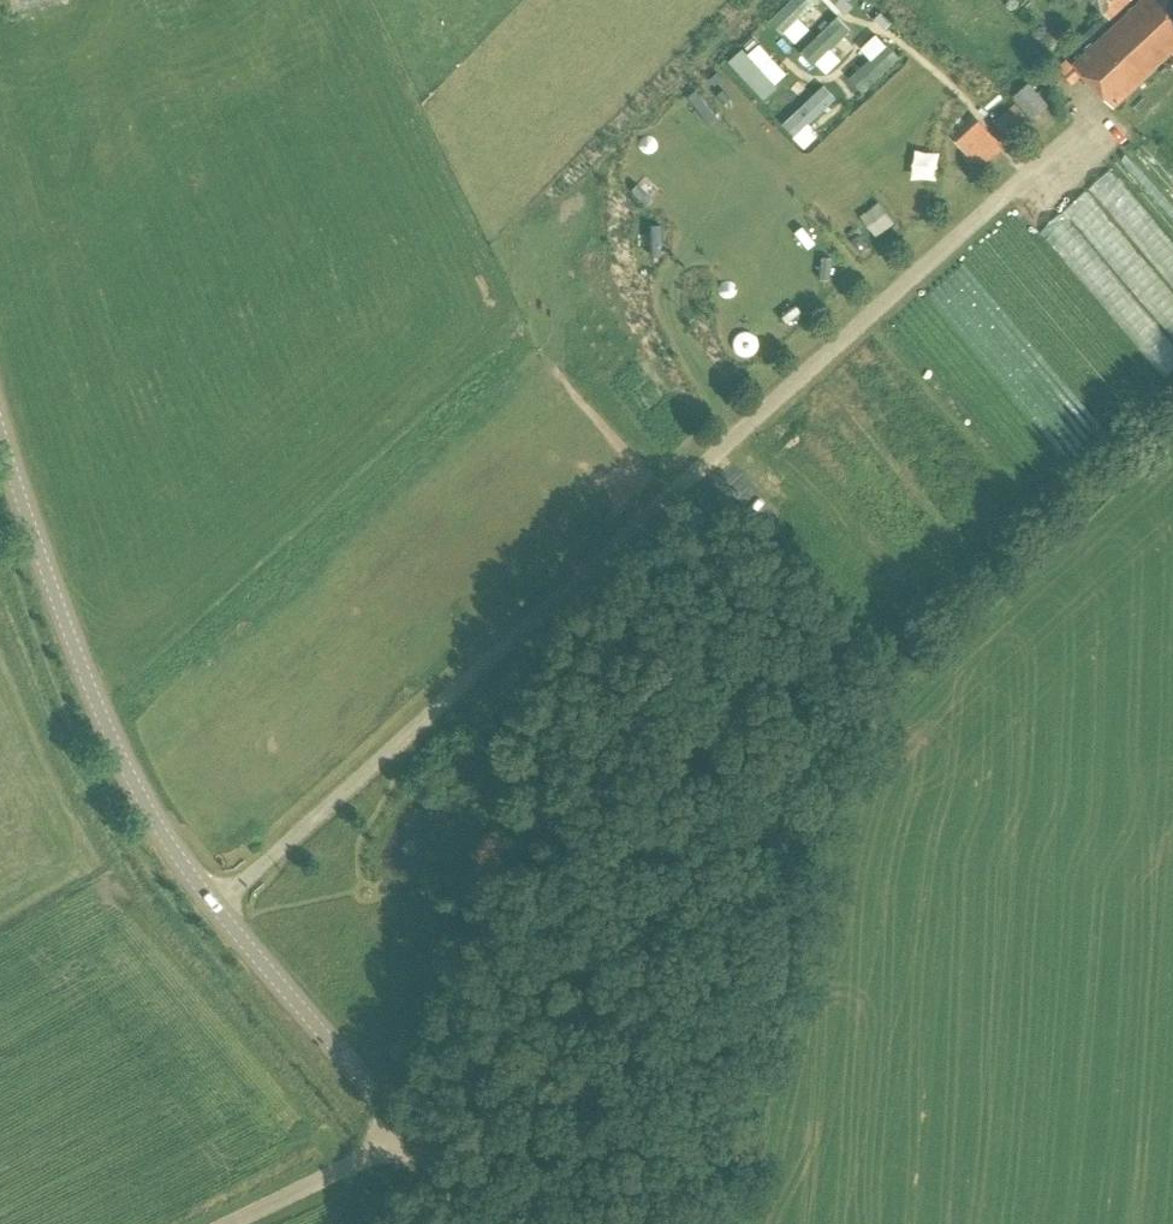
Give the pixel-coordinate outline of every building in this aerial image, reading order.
[(846,15),(854,7),(847,0),(832,0),(846,15)] [(860,11),(870,20),(880,9),(871,0),(870,0),(860,11)] [(1172,0),(1142,0),(1072,64),(1067,59),(1058,68),(1073,84),(1083,75),(1113,108),(1172,53),(1172,1),(1172,0)] [(1111,16),(1129,0),(1096,0),(1111,16)] [(882,12),(875,19),(885,29),(892,22),(882,12)] [(1004,146),(980,120),(956,142),(980,168),(1004,146)] [(791,307),(783,315),(793,326),(794,327),(808,314),(807,313),(796,301),(790,306),(791,307)]
